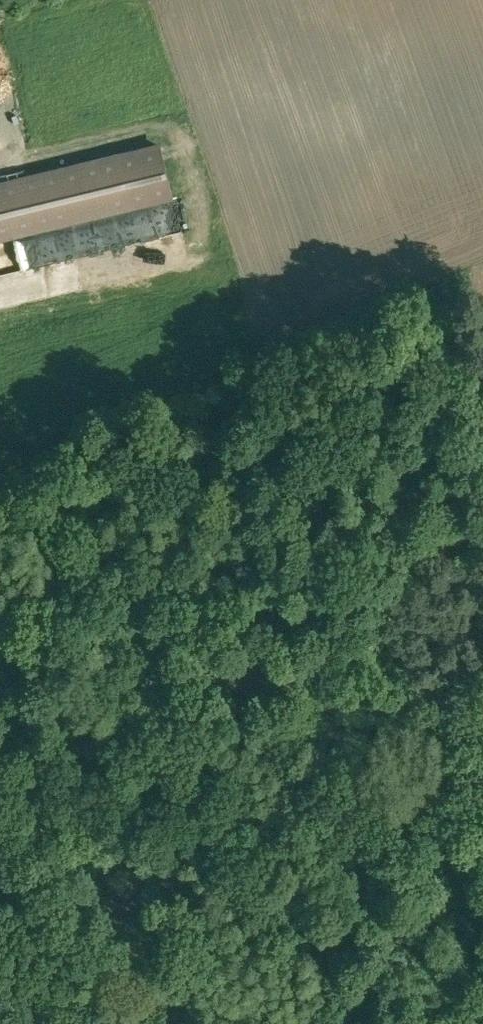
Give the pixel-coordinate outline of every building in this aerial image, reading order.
[(0,183),(0,240),(173,198),(160,145),(0,183)]
